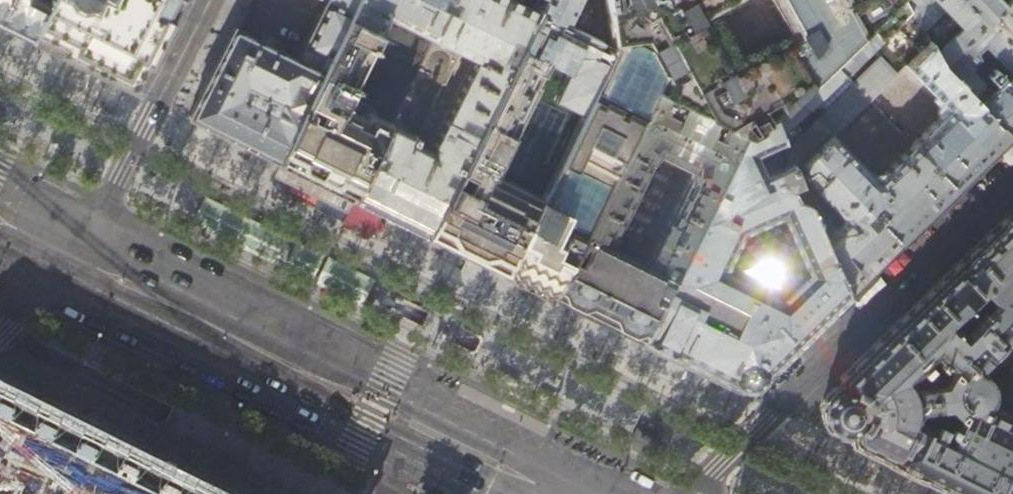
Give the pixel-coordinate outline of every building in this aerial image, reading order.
[(50,0),(0,0),(0,25),(30,40),(50,0)] [(30,40),(75,62),(137,92),(184,0),(50,0),(30,40)] [(320,73),(285,147),(281,155),(278,162),(313,180),(352,198),(355,192),(359,184),(387,127),(429,43),(445,10),(439,7),(442,0),(356,0),(320,73)] [(323,3),(295,60),(320,73),(356,0),(317,0),(323,3)] [(355,192),(352,198),(353,199),(381,213),(391,218),(426,235),(431,226),(434,219),(438,210),(509,69),(499,63),(507,50),(516,54),(538,11),(609,48),(604,0),(523,0),(521,4),(512,0),(450,0),(450,1),(445,10),(429,43),(387,127),(359,184),(355,192)] [(609,48),(610,53),(587,99),(557,161),(539,199),(518,241),(514,249),(510,258),(506,265),(502,273),(508,275),(520,281),(524,283),(532,287),(544,293),(551,296),(554,290),(554,289),(558,282),(562,273),(566,266),(568,260),(582,232),(609,177),(636,123),(652,90),(669,98),(683,104),(710,118),(724,124),(740,133),(772,116),(893,0),(604,0),(609,48)] [(942,66),(934,53),(923,32),(905,0),(893,0),(772,116),(793,173),(813,156),(900,244),(926,218),(981,165),(1010,137),(942,66)] [(923,32),(944,11),(960,28),(934,53),(942,66),(986,23),(1004,6),(997,0),(905,0),(923,32)] [(1004,6),(986,23),(1012,52),(1012,45),(1012,44),(1012,43),(1012,0),(1010,0),(1004,6)] [(610,53),(609,48),(538,11),(516,54),(509,69),(438,210),(434,219),(431,226),(426,235),(465,254),(502,273),(506,265),(510,258),(514,249),(518,241),(539,199),(557,161),(587,99),(610,53)] [(986,23),(942,66),(1010,137),(1012,134),(1012,52),(986,23)] [(285,147),(320,73),(295,60),(273,49),(256,40),(233,28),(189,115),(187,118),(233,140),(278,162),(281,155),(285,147)] [(260,33),(256,40),(273,49),(276,42),(260,33)] [(562,273),(558,282),(554,289),(554,290),(551,296),(601,321),(639,340),(642,333),(646,325),(650,317),(654,309),(671,275),(740,133),(724,124),(717,139),(703,132),(710,118),(683,104),(676,118),(663,112),(669,98),(652,90),(636,123),(609,177),(582,232),(568,260),(566,266),(562,273)] [(639,340),(669,355),(685,363),(712,376),(721,381),(742,387),(746,388),(750,387),(754,385),(756,384),(759,381),(791,350),(846,296),(793,173),(772,116),(740,133),(671,275),(654,309),(650,317),(646,325),(642,333),(639,340)] [(813,156),(793,173),(846,296),(874,269),(900,244),(813,156)] [(371,233),(381,213),(353,199),(343,219),(371,233)] [(1012,228),(1012,208),(1004,217),(1012,228)] [(856,445),(883,458),(925,480),(954,493),(1012,493),(1012,421),(984,407),(988,402),(991,397),(992,393),(992,387),(991,382),(988,378),(985,374),(980,372),(975,370),(987,358),(988,359),(1001,347),(1000,345),(1012,333),(1012,228),(1004,217),(982,238),(887,331),(835,385),(834,386),(826,390),(820,397),(817,404),(816,410),(816,417),(818,424),(822,430),(827,435),(833,437),(841,440),(847,439),(850,439),(851,443),(856,445)] [(87,462),(27,433),(0,419),(0,493),(151,493),(87,462)]
